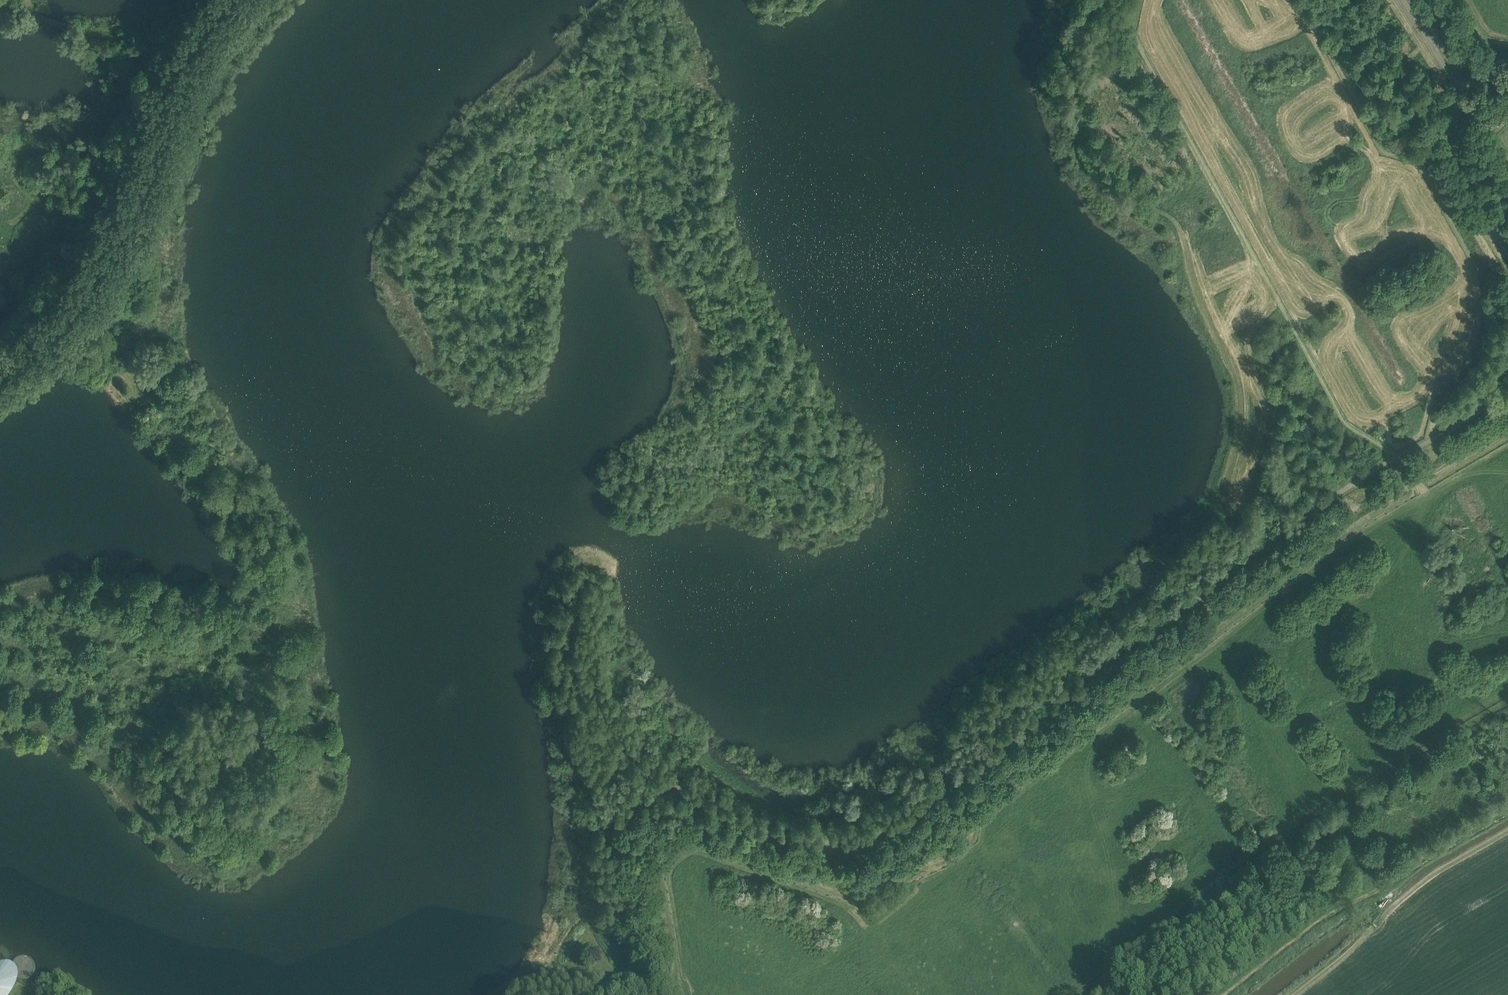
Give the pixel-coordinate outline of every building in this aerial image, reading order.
[(12,994),(17,986),(17,978),(13,971),(6,967),(0,967),(0,994),(11,994),(12,994)]
